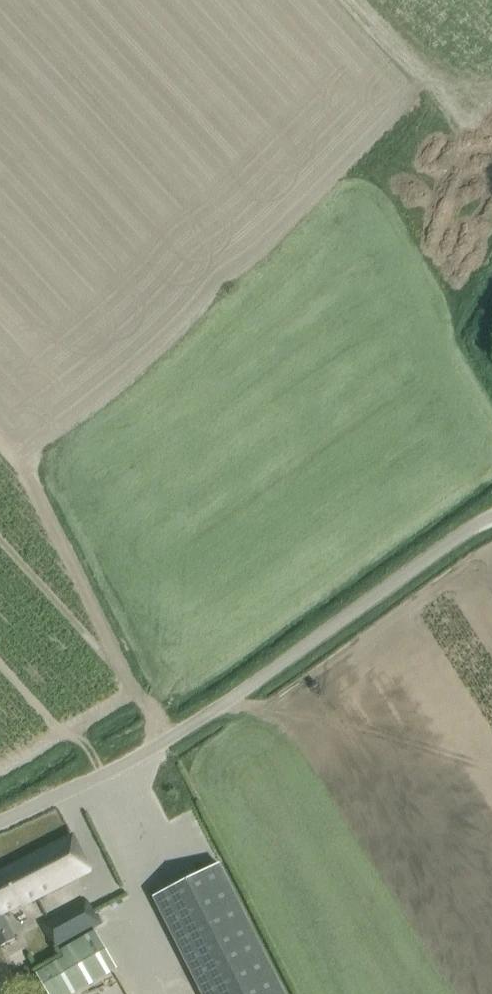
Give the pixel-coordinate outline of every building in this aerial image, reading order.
[(82,853),(73,835),(0,872),(0,945),(17,937),(4,913),(20,905),(21,906),(22,906),(91,871),(82,853)] [(153,896),(202,993),(283,993),(218,864),(153,896)] [(44,926),(55,948),(98,926),(87,904),(44,926)] [(36,972),(49,993),(74,993),(117,968),(94,929),(60,950),(64,956),(36,972)]
